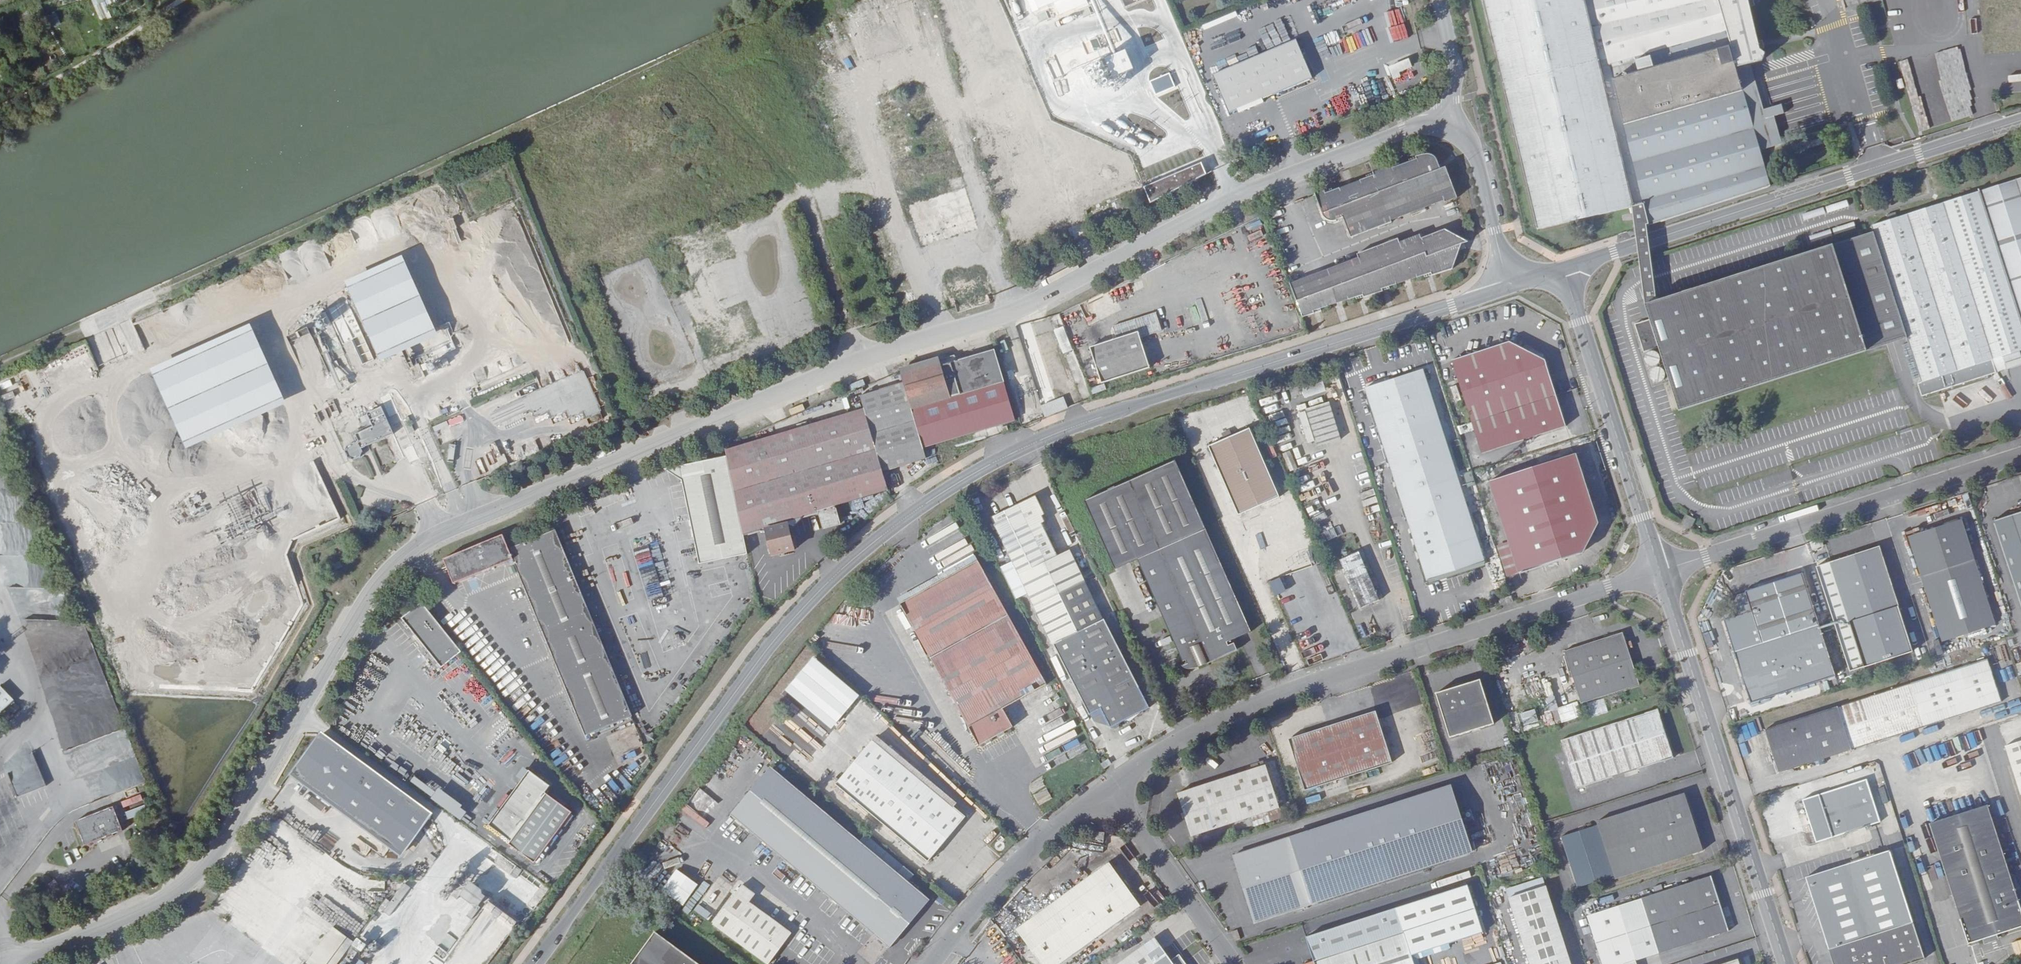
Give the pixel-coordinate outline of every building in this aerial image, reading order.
[(98,20),(108,17),(103,0),(92,0),(98,20)] [(1033,10),(1037,21),(1068,9),(1064,0),(1059,0),(1033,10)] [(1643,203),(1595,0),(1483,0),(1536,228),(1643,203)] [(1648,226),(1769,187),(1757,142),(1743,91),(1730,47),(1717,51),(1708,54),(1665,67),(1657,69),(1654,58),(1638,63),(1636,57),(1704,37),(1712,35),(1726,31),(1717,0),(1595,0),(1643,203),(1646,216),(1648,226)] [(1845,9),(1879,0),(1843,0),(1845,9)] [(51,28),(59,25),(55,13),(46,16),(51,28)] [(1123,26),(1129,37),(1139,31),(1134,21),(1123,26)] [(1717,51),(1712,35),(1704,37),(1708,54),(1717,51)] [(1297,39),(1215,74),(1231,111),(1313,76),(1297,39)] [(1661,56),(1654,58),(1657,69),(1665,67),(1661,56)] [(1087,63),(1093,78),(1105,73),(1099,59),(1087,63)] [(1394,80),(1402,76),(1401,72),(1412,67),(1409,59),(1388,67),(1394,80)] [(1743,91),(1757,142),(1769,139),(1754,88),(1743,91)] [(1011,90),(998,94),(1002,106),(1015,103),(1011,90)] [(1113,197),(1143,187),(1122,126),(1091,137),(1113,197)] [(1845,131),(1844,126),(1835,129),(1839,144),(1848,141),(1847,137),(1850,132),(1845,131)] [(1431,146),(1430,145),(1412,147),(1411,147),(1412,149),(1389,159),(1388,156),(1386,157),(1404,208),(1456,183),(1441,153),(1436,155),(1431,146)] [(1353,233),(1404,208),(1386,157),(1370,165),(1371,168),(1324,190),(1323,187),(1314,192),(1323,209),(1324,212),(1326,214),(1328,216),(1331,218),(1334,218),(1337,217),(1344,213),(1353,233)] [(1202,163),(1159,182),(1161,186),(1147,192),(1153,205),(1208,176),(1202,163)] [(2005,353),(2020,349),(2020,348),(2020,177),(1871,225),(1873,230),(1889,279),(1902,321),(1907,334),(1921,379),(1917,381),(1922,394),(1995,370),(1991,357),(2005,353)] [(1161,186),(1159,182),(1145,188),(1147,192),(1161,186)] [(905,204),(916,240),(975,223),(965,187),(905,204)] [(1642,227),(1648,226),(1646,216),(1640,218),(1642,227)] [(1414,235),(1428,275),(1433,273),(1433,274),(1455,267),(1460,251),(1455,252),(1453,246),(1463,242),(1470,240),(1447,227),(1422,236),(1421,233),(1414,235)] [(1889,279),(1873,230),(1848,238),(1864,287),(1889,279)] [(1426,276),(1428,275),(1414,235),(1400,240),(1399,236),(1378,244),(1380,248),(1289,281),(1301,316),(1315,312),(1314,311),(1321,309),(1321,307),(1356,295),(1357,297),(1365,295),(1365,296),(1384,290),(1384,289),(1391,286),(1391,284),(1425,273),(1426,276)] [(1679,407),(1882,342),(1878,329),(1902,321),(1889,279),(1864,287),(1848,238),(1645,303),(1650,318),(1635,322),(1644,349),(1641,350),(1652,384),(1669,378),(1679,407)] [(1455,252),(1460,251),(1463,242),(1453,246),(1455,252)] [(412,250),(353,276),(387,358),(447,333),(412,250)] [(300,395),(266,312),(162,355),(196,438),(300,395)] [(1143,335),(1145,342),(1166,336),(1161,317),(1118,328),(1121,340),(1143,335)] [(1882,342),(1907,334),(1902,321),(1878,329),(1882,342)] [(1098,368),(1102,384),(1152,372),(1145,342),(1143,335),(1121,340),(1093,347),(1098,368)] [(1451,360),(1472,428),(1485,424),(1483,419),(1486,418),(1495,448),(1565,426),(1543,360),(1510,342),(1451,360)] [(2005,353),(2007,360),(2020,356),(2020,354),(2020,349),(2005,353)] [(728,457),(744,535),(766,530),(767,530),(766,528),(786,523),(795,527),(803,519),(820,514),(824,530),(845,524),(844,518),(838,520),(835,507),(888,492),(883,473),(926,461),(922,448),(1015,422),(994,351),(956,362),(955,356),(900,371),(904,385),(861,397),(865,409),(726,450),(728,457)] [(1422,367),(1363,386),(1427,579),(1485,560),(1422,367)] [(1041,407),(1045,417),(1067,408),(1063,398),(1041,407)] [(1327,402),(1305,409),(1317,447),(1339,439),(1327,402)] [(371,437),(372,440),(398,430),(390,410),(375,416),(378,423),(360,430),(363,437),(350,442),(348,446),(351,453),(356,455),(365,451),(367,446),(366,443),(367,442),(366,439),(371,437)] [(1485,424),(1472,428),(1480,453),(1495,448),(1486,418),(1483,419),(1485,424)] [(1248,423),(1206,441),(1237,511),(1277,493),(1248,423)] [(1296,469),(1288,450),(1280,453),(1288,472),(1296,469)] [(1573,454),(1490,481),(1518,572),(1580,553),(1595,523),(1573,454)] [(701,565),(748,555),(744,535),(728,457),(674,468),(676,477),(683,482),(701,565)] [(1203,649),(1227,639),(1251,629),(1206,526),(1184,535),(1155,466),(1086,496),(1115,565),(1138,555),(1183,659),(1187,658),(1194,655),(1199,664),(1208,661),(1203,649)] [(664,469),(676,477),(674,468),(664,469)] [(990,517),(1012,561),(1029,593),(1036,607),(1086,581),(1069,549),(1057,555),(1045,531),(1051,528),(1034,495),(990,517)] [(1993,521),(2020,609),(2020,512),(1993,521)] [(1680,524),(1689,529),(1694,520),(1684,515),(1680,524)] [(585,730),(631,711),(551,517),(505,536),(500,524),(441,549),(451,575),(510,549),(585,730)] [(1954,523),(1988,627),(1994,625),(1960,521),(1954,523)] [(1942,641),(1988,627),(1954,523),(1909,537),(1942,641)] [(788,525),(767,530),(766,530),(773,556),(779,553),(780,557),(793,553),(792,550),(794,549),(794,548),(797,547),(794,533),(790,533),(788,525)] [(1822,539),(1810,542),(1813,549),(1824,545),(1822,539)] [(1323,559),(1316,544),(1305,549),(1311,563),(1323,559)] [(1878,547),(1831,563),(1865,667),(1912,653),(1878,547)] [(1012,561),(1000,568),(1016,602),(1029,593),(1012,561)] [(341,562),(334,565),(336,570),(343,567),(341,562)] [(980,562),(901,603),(979,750),(1012,732),(1007,723),(1053,699),(980,562)] [(1373,584),(1369,576),(1364,563),(1345,570),(1359,605),(1378,597),(1373,584)] [(1308,575),(1304,565),(1283,572),(1286,582),(1308,575)] [(1374,574),(1369,576),(1373,584),(1378,581),(1374,574)] [(1802,574),(1745,592),(1746,593),(1739,596),(1734,600),(1739,615),(1723,619),(1749,697),(1833,670),(1802,574)] [(1086,581),(1036,607),(1050,637),(1051,636),(1086,707),(1098,701),(1110,728),(1150,709),(1088,580),(1086,581)] [(414,593),(394,609),(435,659),(455,642),(414,593)] [(1498,599),(1500,605),(1514,600),(1511,594),(1498,599)] [(1293,597),(1281,602),(1300,646),(1312,641),(1293,597)] [(632,641),(643,638),(641,629),(638,630),(634,615),(620,619),(624,632),(629,630),(632,641)] [(1621,633),(1564,651),(1581,703),(1637,685),(1621,633)] [(1229,642),(1227,639),(1203,649),(1208,661),(1237,648),(1234,641),(1229,642)] [(1194,655),(1187,658),(1187,661),(1181,663),(1185,665),(1188,665),(1199,664),(1194,655)] [(1958,669),(1972,712),(2000,704),(1986,660),(1958,669)] [(1779,774),(1972,712),(1958,669),(1764,731),(1779,774)] [(1481,679),(1436,694),(1450,738),(1496,724),(1481,679)] [(13,698),(0,685),(0,711),(13,698)] [(1569,704),(1552,709),(1556,724),(1574,719),(1569,704)] [(1374,708),(1286,738),(1304,789),(1390,761),(1374,708)] [(1656,710),(1562,741),(1577,789),(1672,758),(1656,710)] [(319,771),(309,772),(302,780),(314,789),(317,785),(394,841),(391,845),(403,854),(433,814),(420,805),(417,809),(341,753),(344,749),(324,734),(309,754),(310,760),(311,767),(319,766),(319,771)] [(966,817),(873,738),(834,784),(928,862),(966,817)] [(2004,743),(2020,798),(2020,738),(2004,743)] [(27,783),(16,785),(24,819),(57,811),(52,786),(41,788),(33,755),(23,758),(24,764),(11,767),(14,780),(22,778),(26,777),(27,783)] [(1107,757),(1099,761),(1102,767),(1110,763),(1107,757)] [(766,758),(723,808),(883,946),(926,897),(906,880),(912,874),(857,826),(852,833),(766,758)] [(308,765),(309,772),(319,771),(319,766),(311,767),(310,760),(309,763),(308,765)] [(1191,835),(1209,829),(1265,811),(1268,820),(1289,813),(1286,804),(1278,806),(1265,764),(1176,792),(1191,835)] [(1866,781),(1802,802),(1816,844),(1881,824),(1866,781)] [(429,802),(460,821),(467,810),(436,791),(429,802)] [(552,794),(513,845),(539,865),(578,814),(552,794)] [(1615,879),(1703,851),(1685,794),(1597,822),(1598,825),(1561,837),(1578,888),(1614,876),(1615,879)] [(1431,862),(1409,795),(1232,852),(1255,920),(1431,862)] [(1966,813),(1986,807),(1984,800),(1964,806),(1966,813)] [(77,819),(86,843),(123,828),(114,805),(77,819)] [(1986,807),(1966,813),(1939,822),(1936,815),(1927,818),(1966,944),(2020,927),(2020,916),(1986,807)] [(1265,811),(1209,829),(1212,838),(1268,820),(1265,811)] [(1104,832),(1095,831),(1093,841),(1103,842),(1104,832)] [(1804,878),(1832,963),(1906,963),(1923,959),(1888,852),(1804,878)] [(1008,925),(1039,963),(1066,963),(1142,909),(1106,858),(1008,925)] [(540,889),(528,905),(535,910),(550,889),(521,868),(518,873),(540,889)] [(218,869),(213,879),(217,881),(223,872),(218,869)] [(1636,960),(1728,931),(1710,875),(1587,916),(1603,963),(1623,963),(1624,963),(1636,960)] [(734,880),(705,920),(761,961),(784,929),(741,899),(747,890),(734,880)] [(1466,883),(1304,937),(1312,961),(1303,963),(1413,963),(1409,953),(1481,929),(1466,883)] [(1546,886),(1508,899),(1529,963),(1571,963),(1546,886)] [(699,900),(689,892),(682,902),(693,910),(699,900)] [(517,922),(489,901),(486,905),(484,907),(513,927),(517,922)] [(311,963),(341,963),(358,943),(338,927),(310,963),(311,963)] [(1234,941),(1239,940),(1236,929),(1231,931),(1234,941)] [(653,930),(628,963),(698,963),(653,930)] [(1177,956),(1170,959),(1157,940),(1124,963),(1183,963),(1177,956)]
